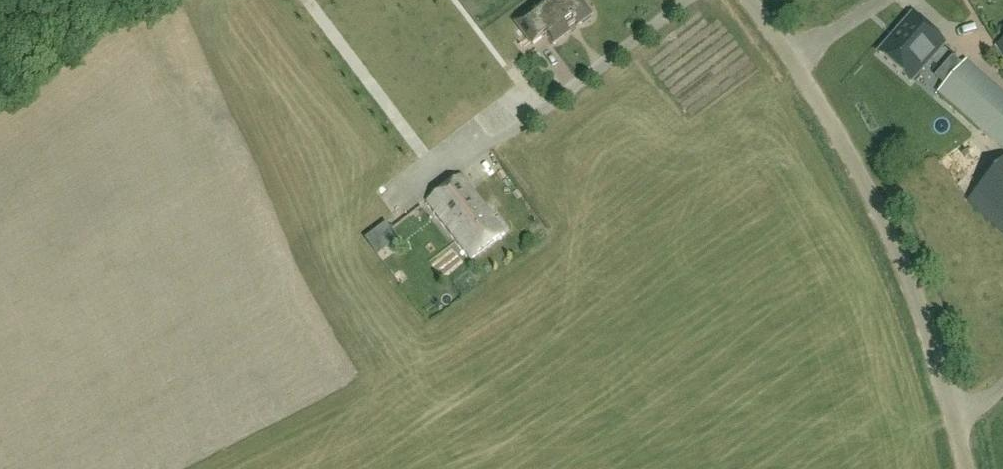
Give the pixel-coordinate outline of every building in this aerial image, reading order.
[(554,43),(592,14),(582,0),(565,0),(562,2),(561,0),(547,0),(517,23),(534,45),(548,34),(554,43)] [(912,16),(879,54),(910,82),(944,44),(912,16)] [(938,92),(1002,149),(1002,93),(966,61),(961,66),(945,84),(938,92)] [(967,202),(1002,236),(1002,161),(967,202)] [(471,257),(504,232),(462,176),(429,201),(471,257)] [(413,285),(421,298),(433,291),(424,278),(413,285)]
